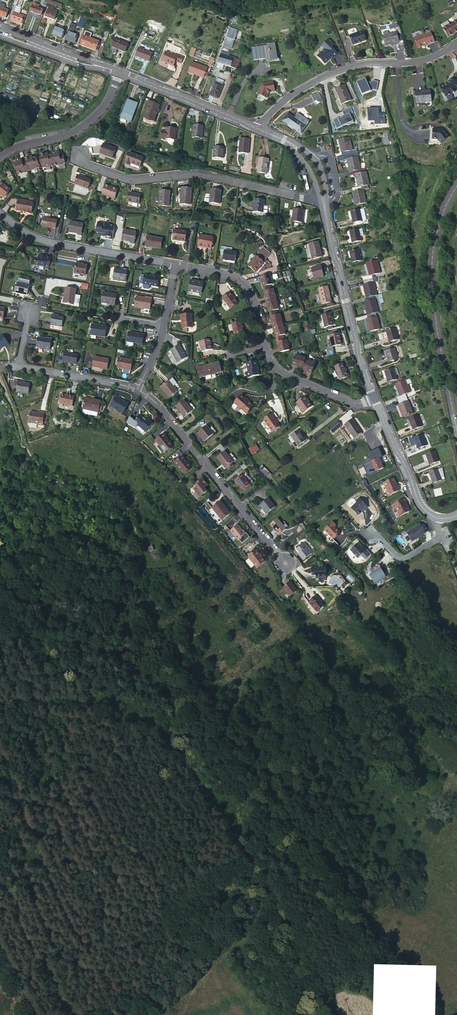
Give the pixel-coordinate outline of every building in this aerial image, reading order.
[(5,18),(8,10),(4,8),(5,4),(0,3),(0,16),(5,18)] [(31,7),(30,11),(41,15),(43,10),(38,8),(39,5),(33,3),(31,3),(30,6),(31,7)] [(49,5),(45,17),(54,20),(57,11),(53,10),(54,7),(49,5)] [(116,14),(91,7),(91,10),(115,17),(116,14)] [(22,24),(26,16),(19,14),(21,11),(20,10),(15,8),(11,20),(22,24)] [(77,25),(83,27),(86,18),(81,16),(77,25)] [(450,24),(448,21),(441,24),(444,28),(443,28),(449,37),(456,32),(456,20),(450,24)] [(71,23),(65,40),(75,43),(78,35),(72,34),(76,25),(71,23)] [(54,28),(52,35),(62,38),(66,27),(64,26),(63,27),(55,24),(54,28)] [(230,28),(223,46),(231,49),(238,30),(230,28)] [(349,36),(353,45),(366,40),(362,31),(349,36)] [(395,44),(399,43),(396,32),(383,35),(385,46),(394,43),(395,44)] [(434,41),(431,33),(424,35),(424,34),(414,39),(418,48),(424,46),(423,45),(428,43),(428,44),(434,41)] [(84,36),(80,45),(96,51),(96,50),(97,50),(98,46),(97,46),(98,44),(99,41),(84,36)] [(115,38),(111,46),(125,52),(128,43),(115,38)] [(252,48),(254,60),(266,58),(266,57),(268,57),(268,59),(275,58),(274,50),(276,50),(275,43),(269,44),(269,45),(252,48)] [(96,50),(96,51),(103,53),(105,47),(98,44),(97,46),(98,46),(97,50),(96,50)] [(329,45),(317,57),(325,64),(329,60),(328,59),(331,56),(334,58),(338,54),(329,45)] [(139,48),(136,56),(149,61),(152,53),(139,48)] [(230,52),(222,50),(218,64),(225,66),(227,56),(229,56),(230,52)] [(178,55),(177,56),(166,51),(162,61),(169,64),(168,68),(172,70),(173,70),(174,69),(174,67),(173,66),(175,61),(180,63),(183,57),(178,55)] [(227,56),(225,66),(236,69),(239,59),(229,56),(227,56)] [(192,62),(188,72),(203,78),(207,67),(192,62)] [(216,98),(218,98),(223,85),(222,85),(224,81),(217,78),(210,95),(213,97),(213,98),(215,99),(216,98)] [(440,87),(442,91),(443,92),(445,97),(454,93),(456,89),(456,83),(451,79),(449,81),(450,81),(448,84),(440,87)] [(273,82),(263,85),(258,95),(267,99),(270,93),(275,92),(273,82)] [(344,85),(335,89),(342,104),(351,100),(344,85)] [(318,91),(311,95),(314,102),(316,101),(322,98),(318,91)] [(424,92),(415,93),(416,103),(431,101),(430,91),(424,91),(424,92)] [(10,95),(9,99),(23,103),(24,99),(10,95)] [(127,100),(121,118),(131,122),(138,104),(127,100)] [(144,117),(154,121),(159,106),(149,102),(144,117)] [(288,113),(283,121),(301,133),(309,121),(299,115),(298,116),(297,116),(296,117),(288,113)] [(194,125),(192,137),(202,138),(203,126),(194,125)] [(165,139),(175,140),(176,129),(166,128),(166,131),(162,131),(162,137),(165,137),(165,139)] [(440,131),(440,129),(433,129),(432,139),(438,140),(441,144),(449,136),(443,130),(442,131),(440,131)] [(343,156),(357,153),(356,149),(352,150),(349,137),(339,140),(340,145),(341,145),(342,147),(340,148),(341,152),(342,152),(343,156)] [(240,138),(239,153),(248,154),(249,139),(240,138)] [(116,149),(103,144),(100,153),(112,158),(116,149)] [(224,148),(214,147),(213,157),(223,158),(224,148)] [(59,155),(59,152),(52,153),(52,155),(54,166),(61,165),(60,162),(64,162),(63,154),(59,155)] [(129,153),(125,164),(130,166),(131,163),(140,167),(143,159),(129,153)] [(351,171),(361,169),(358,157),(357,153),(343,156),(344,160),(347,159),(348,163),(349,167),(350,172),(351,171)] [(42,167),(54,166),(52,155),(52,156),(48,157),(48,154),(45,154),(40,154),(41,156),(42,165),(42,167)] [(25,158),(26,161),(29,172),(40,169),(39,166),(36,158),(33,159),(32,157),(29,158),(29,157),(25,158)] [(259,158),(257,172),(267,174),(269,160),(259,158)] [(21,160),(14,163),(18,176),(29,172),(26,161),(22,163),(21,160)] [(369,185),(365,168),(361,169),(351,171),(352,175),(355,174),(358,187),(368,185),(369,185)] [(90,179),(78,175),(75,184),(87,188),(90,179)] [(0,182),(0,183),(0,194),(4,197),(10,189),(0,182)] [(118,189),(105,185),(102,194),(114,198),(118,189)] [(352,192),(353,197),(355,197),(355,199),(354,199),(355,205),(366,203),(363,190),(369,188),(368,185),(358,187),(352,188),(353,192),(352,192)] [(182,188),(180,203),(190,204),(192,189),(182,188)] [(170,192),(160,190),(158,205),(169,206),(170,192)] [(219,203),(221,191),(210,190),(209,202),(219,203)] [(141,195),(129,193),(128,201),(139,203),(141,195)] [(264,200),(254,199),(253,211),(267,213),(268,206),(264,205),(264,200)] [(18,200),(16,210),(27,212),(27,213),(32,214),(33,203),(18,200)] [(302,222),(304,211),(293,209),(292,221),(302,222)] [(351,212),(353,223),(362,221),(361,217),(359,210),(351,212)] [(57,220),(43,218),(41,226),(56,228),(57,220)] [(83,224),(70,222),(69,232),(77,234),(77,235),(81,235),(83,224)] [(105,239),(112,240),(115,225),(98,222),(96,232),(101,233),(100,236),(103,236),(103,235),(105,235),(105,239)] [(130,243),(134,244),(136,232),(124,230),(122,240),(130,242),(130,243)] [(181,241),(186,241),(187,231),(174,230),(173,240),(178,240),(181,240),(181,241)] [(350,232),(351,235),(351,239),(352,242),(352,243),(361,241),(360,236),(359,230),(350,232)] [(147,236),(145,246),(161,249),(163,239),(147,236)] [(200,236),(198,247),(199,248),(202,249),(204,248),(206,248),(206,250),(210,250),(212,238),(200,236)] [(318,242),(309,244),(312,259),(322,257),(318,242)] [(222,260),(234,263),(237,253),(232,252),(233,248),(223,245),(221,253),(224,253),(222,260)] [(263,247),(247,265),(256,272),(263,263),(271,254),(263,247)] [(350,251),(352,262),(361,261),(360,257),(360,255),(359,249),(350,251)] [(35,258),(34,265),(49,267),(50,258),(47,257),(43,256),(43,255),(39,255),(38,259),(35,258)] [(377,260),(366,263),(368,268),(369,268),(370,270),(368,271),(369,276),(363,277),(364,281),(373,279),(372,275),(380,273),(377,260)] [(76,263),(74,273),(85,275),(87,266),(76,263)] [(323,277),(321,266),(312,268),(314,279),(323,277)] [(122,269),(115,268),(113,279),(126,281),(127,269),(122,268),(122,269)] [(269,274),(259,277),(260,281),(261,281),(263,287),(270,285),(272,284),(269,274)] [(143,284),(157,287),(159,277),(154,276),(153,277),(145,275),(143,284)] [(364,285),(363,285),(364,290),(365,289),(366,292),(365,292),(366,298),(374,296),(377,295),(373,279),(364,281),(364,285)] [(197,283),(197,281),(190,280),(188,291),(202,293),(203,284),(197,283)] [(17,282),(15,292),(27,295),(29,285),(17,282)] [(76,289),(66,287),(63,303),(73,305),(76,289)] [(318,289),(322,304),(331,302),(328,287),(326,287),(321,288),(318,289)] [(265,298),(266,302),(276,299),(273,289),(272,289),(264,291),(266,298),(265,298)] [(103,292),(101,303),(115,305),(117,295),(103,292)] [(230,292),(222,298),(230,308),(238,303),(230,292)] [(367,306),(367,309),(366,309),(368,315),(375,313),(378,312),(374,296),(366,298),(365,298),(366,302),(364,302),(365,307),(367,306)] [(134,307),(150,310),(152,299),(136,297),(134,307)] [(276,299),(266,302),(267,306),(268,306),(269,312),(279,309),(276,299)] [(334,325),(331,313),(322,315),(325,327),(334,325)] [(368,326),(369,332),(380,329),(375,313),(368,315),(367,315),(368,319),(366,319),(367,324),(369,323),(369,326),(368,326)] [(56,316),(52,314),(50,325),(62,327),(64,317),(56,316)] [(271,323),(272,327),(283,324),(280,314),(278,315),(270,317),(272,323),(271,323)] [(181,315),(181,320),(182,320),(183,328),(187,328),(191,328),(191,315),(181,315)] [(244,333),(241,321),(232,324),(234,335),(244,333)] [(90,335),(105,337),(107,326),(92,324),(90,335)] [(283,324),(272,327),(273,331),(274,331),(276,337),(283,335),(285,334),(283,324)] [(386,331),(388,338),(389,342),(398,339),(395,328),(386,331)] [(127,342),(142,344),(144,335),(129,332),(127,342)] [(341,344),(339,333),(329,335),(332,346),(341,344)] [(3,335),(0,337),(0,351),(5,347),(6,348),(10,345),(3,335)] [(38,338),(37,347),(45,348),(45,349),(50,350),(52,339),(47,339),(38,338)] [(212,349),(210,339),(199,341),(201,352),(212,349)] [(278,349),(279,353),(289,350),(286,340),(285,340),(277,342),(279,349),(278,349)] [(178,363),(186,358),(179,345),(171,350),(178,363)] [(394,349),(385,351),(389,362),(397,360),(396,356),(396,353),(394,349)] [(76,364),(78,355),(65,353),(64,358),(60,357),(59,362),(63,363),(63,362),(76,364)] [(296,366),(296,365),(298,366),(302,368),(305,360),(306,358),(296,355),(292,365),(296,366)] [(107,369),(109,359),(94,357),(92,367),(107,369)] [(131,370),(132,360),(119,358),(117,368),(131,370)] [(308,372),(311,374),(315,364),(305,360),(302,368),(302,369),(306,371),(308,372)] [(260,375),(256,361),(246,363),(248,372),(246,372),(247,378),(260,375)] [(205,375),(210,374),(210,375),(221,372),(219,362),(197,368),(199,378),(205,376),(205,375)] [(342,364),(335,367),(340,379),(349,376),(346,370),(345,371),(345,369),(342,364)] [(397,379),(396,376),(399,375),(396,368),(385,371),(388,382),(397,379)] [(172,378),(161,387),(169,398),(177,391),(173,386),(177,384),(172,378)] [(405,380),(395,384),(400,396),(396,397),(398,401),(407,398),(405,394),(410,392),(407,385),(405,380)] [(28,394),(30,384),(22,383),(18,382),(17,392),(28,394)] [(59,403),(72,406),(74,397),(61,394),(59,403)] [(234,403),(245,413),(252,405),(241,395),(234,403)] [(110,406),(123,413),(128,404),(115,397),(110,406)] [(296,403),(303,413),(312,406),(309,402),(308,403),(304,397),(296,403)] [(98,412),(101,401),(85,398),(83,409),(98,412)] [(407,398),(398,401),(399,404),(398,405),(403,417),(413,413),(407,398)] [(183,400),(176,407),(184,417),(192,411),(188,405),(183,400)] [(36,413),(36,412),(30,412),(29,422),(38,424),(43,425),(44,413),(40,412),(40,413),(37,413),(36,413)] [(264,420),(272,432),(280,427),(275,419),(278,417),(275,413),(264,420)] [(146,420),(140,415),(135,421),(138,424),(137,425),(146,432),(153,424),(149,421),(147,419),(146,420)] [(417,416),(409,419),(413,430),(422,426),(417,416)] [(332,433),(342,426),(337,420),(328,426),(332,433)] [(346,425),(355,439),(362,434),(353,420),(346,425)] [(206,426),(197,433),(204,442),(213,434),(209,429),(206,426)] [(297,446),(307,439),(299,429),(287,438),(292,444),(294,442),(297,446)] [(173,446),(163,434),(155,440),(165,452),(173,446)] [(414,438),(418,449),(426,445),(422,435),(414,438)] [(252,455),(260,450),(256,443),(248,448),(252,455)] [(217,458),(222,464),(225,468),(227,467),(232,463),(233,462),(228,456),(225,451),(217,458)] [(438,461),(434,451),(426,454),(430,465),(438,461)] [(228,456),(233,462),(236,459),(231,453),(228,456)] [(191,467),(182,456),(175,462),(183,473),(191,467)] [(370,462),(375,472),(383,468),(379,458),(370,462)] [(366,464),(370,474),(375,472),(370,462),(366,464)] [(259,468),(268,478),(272,474),(263,465),(259,468)] [(442,480),(438,469),(429,473),(433,483),(442,480)] [(235,479),(243,490),(253,482),(245,472),(235,479)] [(208,485),(202,478),(197,482),(198,484),(197,485),(193,489),(200,497),(207,491),(204,488),(208,485)] [(396,484),(395,483),(396,482),(393,478),(384,483),(387,491),(386,492),(388,496),(400,490),(398,486),(397,486),(396,484)] [(253,482),(243,490),(244,491),(254,483),(253,482)] [(267,513),(275,507),(268,498),(258,506),(261,510),(263,508),(267,513)] [(357,502),(351,508),(358,515),(364,510),(365,511),(368,508),(359,499),(356,502),(357,502)] [(408,507),(407,507),(406,506),(406,503),(404,499),(392,505),(394,509),(396,508),(400,516),(410,511),(408,507)] [(220,501),(212,507),(222,520),(230,514),(220,501)] [(277,519),(271,525),(279,535),(286,529),(281,524),(277,519)] [(332,522),(324,530),(333,539),(340,532),(334,527),(336,526),(332,522)] [(245,534),(237,525),(230,531),(238,540),(245,534)] [(420,525),(407,533),(412,542),(426,533),(420,525)] [(151,541),(146,541),(147,546),(146,547),(146,548),(146,550),(147,552),(147,553),(149,553),(151,554),(154,553),(155,552),(156,550),(156,548),(156,546),(155,545),(153,544),(151,544),(151,541)] [(299,554),(303,560),(314,551),(306,541),(297,549),(300,553),(299,554)] [(357,544),(351,550),(358,558),(365,551),(357,544)] [(257,568),(265,562),(256,551),(248,557),(257,568)] [(372,574),(369,576),(374,584),(386,577),(381,568),(379,565),(373,569),(374,571),(371,572),(372,574)] [(326,567),(311,568),(312,578),(321,578),(321,580),(326,580),(326,567)] [(290,596),(297,591),(290,582),(283,588),(290,596)] [(320,599),(316,595),(308,602),(317,612),(324,605),(319,600),(320,599)]
